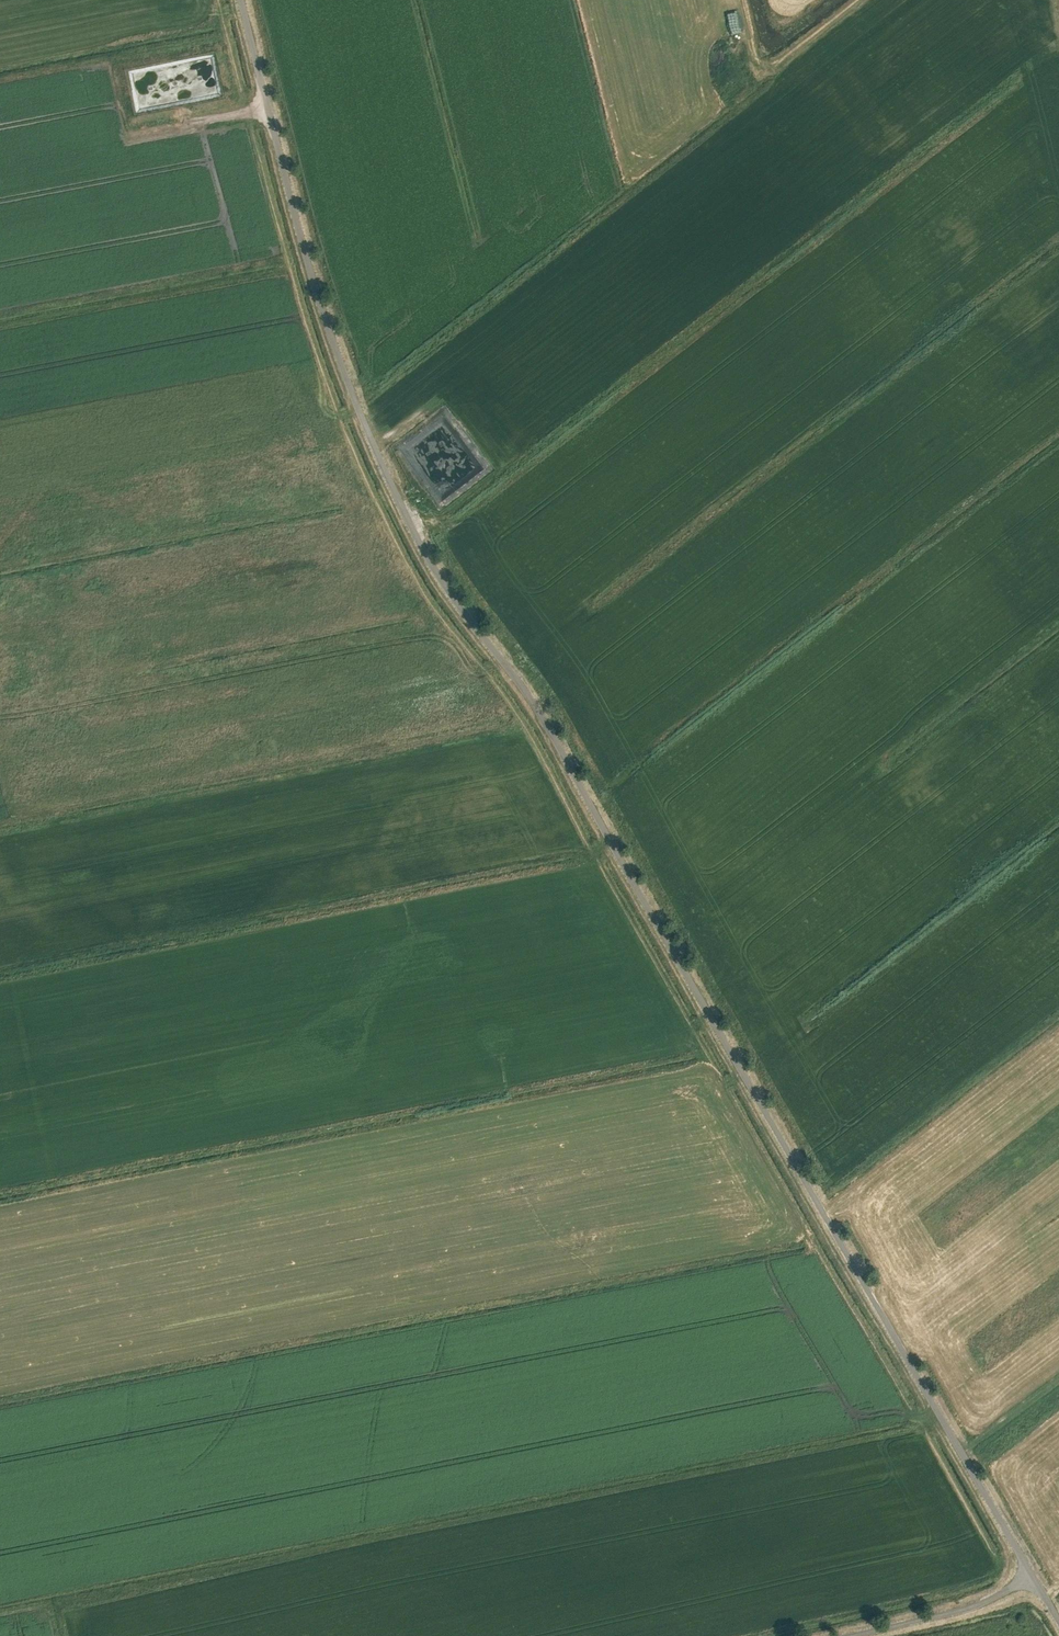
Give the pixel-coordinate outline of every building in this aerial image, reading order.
[(446,415),(400,447),(434,495),(436,494),(442,502),(463,487),(456,477),(459,475),(444,454),(437,459),(431,450),(457,431),(446,415)]
